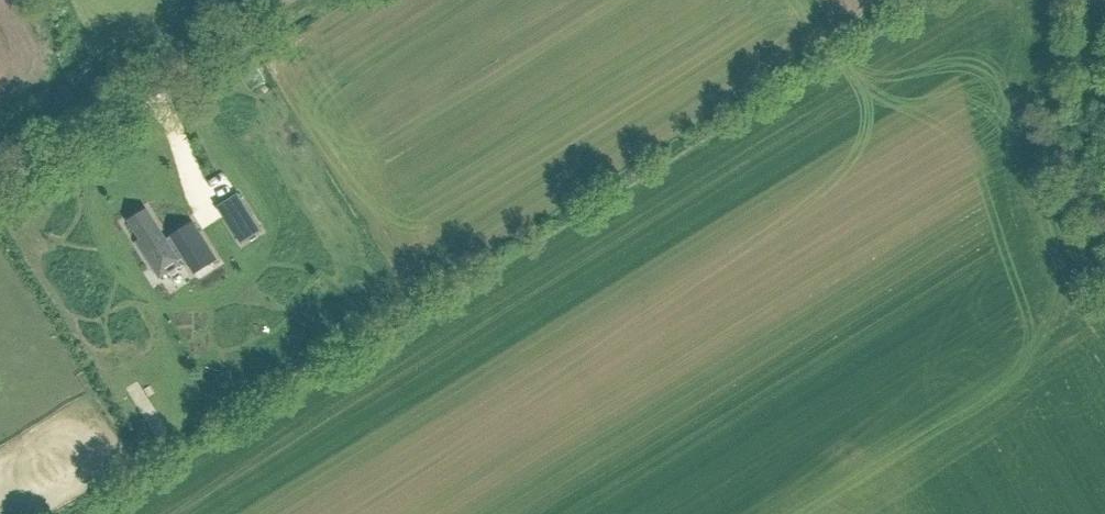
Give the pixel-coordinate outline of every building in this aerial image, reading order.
[(241,244),(263,230),(238,191),(216,206),(241,244)] [(215,257),(192,221),(170,235),(171,237),(166,239),(146,208),(128,220),(140,238),(136,241),(159,278),(182,264),(180,260),(184,257),(193,271),(215,257)] [(178,370),(187,384),(197,377),(187,363),(178,370)]
